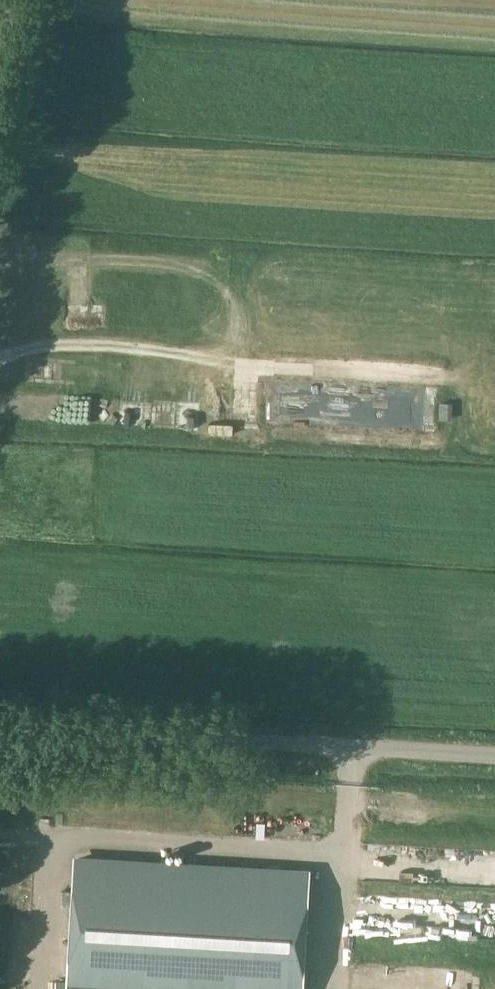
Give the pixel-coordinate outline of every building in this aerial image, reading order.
[(307,873),(74,860),(67,980),(56,980),(56,988),(301,988),(307,873)]
